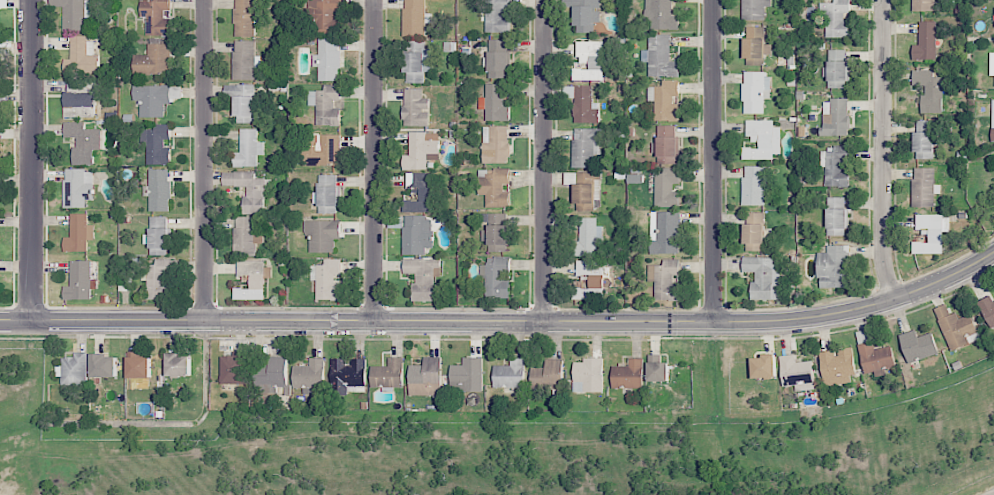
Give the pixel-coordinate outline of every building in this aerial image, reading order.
[(63,31),(85,31),(86,18),(91,18),(91,0),(86,0),(51,0),(51,6),(63,6),(63,31)] [(164,18),(164,10),(171,10),(171,0),(154,0),(141,0),(141,17),(147,17),(147,36),(171,36),(171,18),(164,18)] [(256,37),(255,0),(235,0),(235,37),(256,37)] [(312,35),(335,34),(334,11),(340,11),(340,0),(311,0),(312,35)] [(403,35),(425,36),(425,23),(430,23),(431,14),(425,14),(425,0),(404,0),(403,35)] [(509,33),(510,14),(509,14),(509,0),(486,0),(485,32),(509,33)] [(595,32),(594,22),(600,22),(600,0),(564,0),(564,7),(574,7),(574,33),(595,32)] [(672,0),(646,0),(646,15),(662,16),(662,29),(679,29),(679,16),(672,16),(672,0)] [(765,20),(765,7),(771,7),(771,0),(743,0),(743,20),(765,20)] [(848,13),(849,13),(850,0),(833,0),(833,3),(820,2),(820,18),(826,18),(826,37),(847,38),(848,13)] [(935,11),(935,0),(913,0),(913,11),(935,11)] [(936,21),(919,22),(919,45),(913,45),(913,60),(936,59),(936,21)] [(764,27),(746,26),(745,56),(770,57),(770,44),(764,44),(764,27)] [(671,61),(670,34),(649,35),(650,77),(680,76),(680,61),(671,61)] [(71,59),(64,59),(64,74),(99,73),(99,54),(95,54),(94,37),(70,37),(71,59)] [(340,81),(339,38),(318,38),(319,54),(313,54),(313,66),(319,66),(319,81),(340,81)] [(256,80),(256,59),(255,59),(255,40),(233,41),(234,80),(256,80)] [(488,78),(508,78),(509,40),(489,40),(488,78)] [(432,49),(425,49),(425,41),(407,41),(408,53),(405,53),(406,83),(425,83),(425,72),(432,71),(432,49)] [(604,80),(604,61),(611,61),(610,42),(577,43),(578,64),(589,63),(589,69),(572,69),(573,80),(604,80)] [(171,44),(148,44),(148,55),(133,55),(133,75),(171,74),(171,44)] [(829,88),(848,88),(847,50),(828,50),(829,88)] [(943,77),(933,77),(933,71),(913,70),(912,86),(923,86),(922,113),(942,113),(943,77)] [(764,114),(765,99),(769,99),(770,72),(744,71),(743,113),(764,114)] [(95,79),(67,78),(67,91),(64,91),(63,117),(94,117),(95,79)] [(656,121),(679,121),(679,104),(677,104),(677,80),(663,80),(663,86),(648,86),(649,101),(656,101),(656,121)] [(225,85),(225,96),(235,96),(236,123),(255,123),(255,84),(225,85)] [(503,84),(486,84),(486,98),(479,98),(479,109),(486,109),(486,121),(510,121),(510,106),(503,106),(503,84)] [(140,101),(140,117),(164,118),(165,104),(171,104),(171,86),(133,85),(133,101),(140,101)] [(308,91),(308,106),(316,106),(317,126),(341,125),(340,105),(341,105),(340,85),(324,85),(324,90),(308,91)] [(600,123),(599,103),(592,103),(592,86),(573,86),(574,92),(569,92),(569,97),(574,97),(575,123),(600,123)] [(423,89),(404,89),(404,126),(429,126),(429,110),(429,98),(423,98),(423,89)] [(822,99),(822,136),(849,136),(849,99),(822,99)] [(743,158),(780,159),(780,127),(774,127),(774,120),(748,120),(748,142),(759,142),(759,148),(743,148),(743,158)] [(934,121),(915,120),(915,159),(934,159),(934,121)] [(93,165),(94,149),(100,149),(101,129),(84,129),(85,122),(64,122),(64,137),(77,137),(76,147),(73,146),(73,165),(93,165)] [(147,164),(170,164),(170,147),(165,147),(165,139),(171,140),(171,124),(155,124),(155,130),(142,130),(142,145),(148,145),(147,164)] [(679,163),(678,125),(658,126),(659,164),(679,163)] [(508,126),(483,127),(484,164),(509,163),(508,126)] [(257,129),(240,129),(240,152),(234,152),(234,167),(257,167),(257,155),(264,155),(264,142),(257,142),(257,129)] [(574,168),(600,167),(599,129),(573,129),(574,168)] [(403,154),(403,169),(427,170),(427,160),(439,160),(439,132),(409,132),(409,155),(403,154)] [(340,134),(305,135),(305,165),(341,165),(340,134)] [(848,186),(848,165),(849,165),(848,147),(820,147),(820,167),(825,167),(825,186),(848,186)] [(744,206),(766,205),(765,166),(743,166),(744,206)] [(913,206),(935,206),(934,167),(912,168),(913,206)] [(680,168),(664,168),(664,173),(656,173),(655,207),(680,207),(680,191),(674,191),(674,184),(680,184),(680,168)] [(170,170),(149,169),(149,194),(150,194),(149,211),(170,211),(170,170)] [(486,207),(510,207),(510,191),(504,192),(504,184),(510,184),(510,169),(478,169),(478,195),(486,194),(486,207)] [(94,200),(93,170),(64,170),(64,208),(86,208),(86,200),(94,200)] [(247,187),(246,196),(243,195),(243,214),(264,214),(264,189),(271,189),(271,179),(255,179),(255,172),(223,172),(222,186),(247,187)] [(435,211),(434,172),(407,173),(407,188),(419,188),(420,200),(403,201),(404,212),(435,211)] [(337,174),(318,175),(318,192),(313,193),(313,203),(319,203),(319,213),(339,213),(337,174)] [(595,210),(594,183),(574,184),(575,211),(595,210)] [(827,235),(846,235),(847,197),(828,197),(827,235)] [(680,211),(651,212),(651,253),(680,253),(680,211)] [(765,212),(746,212),(744,250),(764,251),(765,212)] [(87,213),(70,213),(70,237),(64,237),(64,252),(88,252),(87,240),(94,240),(94,224),(87,224),(87,213)] [(489,252),(509,252),(508,213),(488,213),(489,230),(481,230),(482,242),(488,241),(489,252)] [(913,253),(943,254),(944,215),(916,214),(916,230),(929,230),(928,242),(913,242),(913,253)] [(150,255),(169,255),(169,217),(149,216),(148,243),(150,243),(150,255)] [(234,256),(256,255),(256,243),(262,243),(262,233),(256,233),(256,216),(234,217),(234,256)] [(404,255),(425,254),(425,248),(433,248),(433,216),(403,217),(404,255)] [(597,217),(580,218),(580,241),(573,241),(573,256),(597,255),(597,243),(603,243),(603,226),(597,226),(597,217)] [(340,220),(305,221),(305,236),(309,236),(310,253),(334,252),(334,239),(340,238),(340,220)] [(818,253),(819,288),(851,287),(849,245),(827,246),(827,252),(818,253)] [(509,298),(510,280),(501,280),(501,270),(509,270),(510,257),(487,257),(486,265),(480,265),(480,278),(484,278),(483,297),(509,298)] [(752,300),(780,299),(780,257),(743,258),(743,272),(755,272),(755,281),(751,281),(752,300)] [(404,274),(414,274),(413,301),(434,302),(435,269),(440,269),(440,259),(404,258),(404,274)] [(148,299),(168,299),(170,259),(155,259),(155,264),(143,264),(142,280),(149,280),(148,299)] [(339,259),(324,259),(324,265),(311,265),(311,280),(316,280),(317,300),(341,300),(341,282),(340,282),(339,259)] [(680,260),(663,259),(663,265),(649,265),(648,282),(656,282),(655,300),(680,301),(680,283),(674,283),(674,275),(680,275),(680,260)] [(71,286),(64,286),(64,300),(91,300),(91,289),(97,289),(97,279),(91,280),(91,260),(70,261),(71,286)] [(265,300),(264,277),(271,277),(270,267),(265,267),(265,260),(238,261),(238,275),(250,275),(250,288),(234,288),(234,300),(265,300)] [(573,300),(605,299),(605,276),(611,276),(610,268),(604,268),(604,260),(577,261),(577,275),(590,275),(590,288),(573,288),(573,300)] [(991,328),(993,327),(993,301),(990,295),(977,302),(991,328)] [(950,351),(979,340),(976,332),(978,332),(971,314),(959,319),(956,312),(950,314),(946,304),(934,308),(950,351)] [(918,337),(915,329),(899,335),(909,363),(939,353),(932,332),(918,337)] [(891,346),(875,350),(873,341),(858,345),(865,374),(875,372),(875,374),(897,369),(891,346)] [(856,382),(851,348),(836,350),(819,352),(824,387),(856,382)] [(233,356),(221,356),(220,384),(246,384),(247,352),(233,351),(233,356)] [(128,377),(151,378),(151,357),(138,357),(138,352),(128,352),(128,377)] [(87,353),(74,353),(74,357),(62,357),(63,365),(56,366),(57,377),(61,377),(61,384),(87,384),(87,353)] [(118,377),(117,354),(92,355),(92,377),(118,377)] [(167,377),(191,377),(190,354),(167,354),(167,377)] [(648,381),(669,381),(669,362),(661,362),(661,355),(649,354),(648,381)] [(752,356),(753,379),(777,378),(776,355),(752,356)] [(813,361),(795,362),(795,355),(780,356),(782,377),(788,376),(789,384),(815,382),(813,361)] [(286,356),(269,357),(269,364),(256,365),(256,393),(277,393),(277,387),(287,386),(286,356)] [(441,357),(423,357),(424,365),(409,365),(410,396),(442,395),(441,357)] [(450,365),(451,391),(483,390),(482,357),(463,358),(463,365),(450,365)] [(494,388),(525,387),(524,357),(510,358),(510,366),(493,366),(494,388)] [(293,388),(324,388),(324,358),(310,358),(309,366),(293,366),(293,388)] [(331,392),(365,392),(366,359),(349,359),(332,358),(331,392)] [(371,387),(403,387),(403,358),(388,358),(388,367),(371,367),(371,387)] [(603,392),(604,358),(583,358),(583,362),(574,362),(573,392),(603,392)] [(531,368),(531,390),(563,389),(562,359),(546,359),(546,367),(531,368)] [(643,388),(643,359),(629,359),(628,366),(612,366),(612,388),(643,388)]
